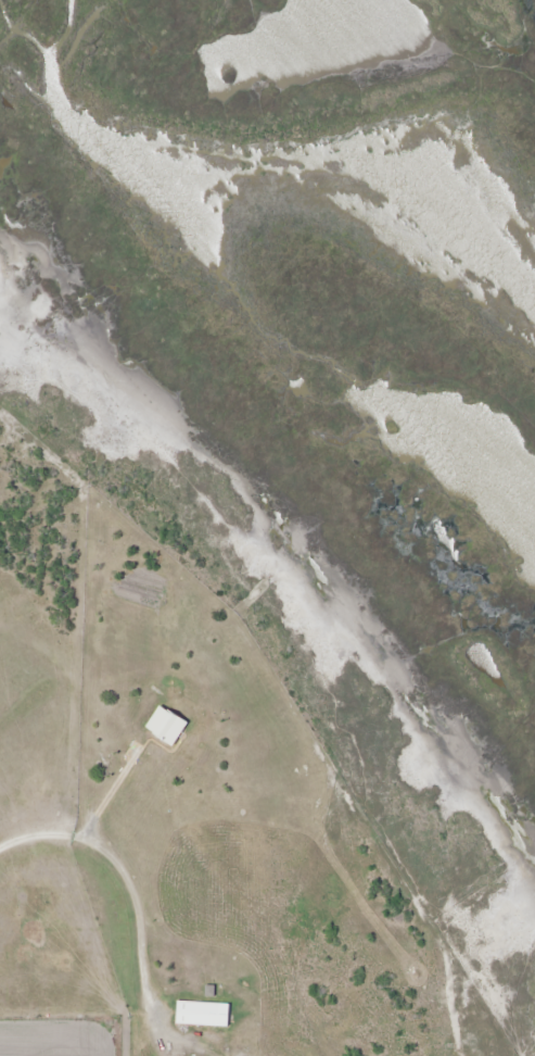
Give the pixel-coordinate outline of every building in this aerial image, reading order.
[(191,723),(163,705),(148,728),(176,746),(191,723)] [(232,1003),(180,1002),(179,1030),(188,1031),(189,1025),(231,1027),(232,1003)]
